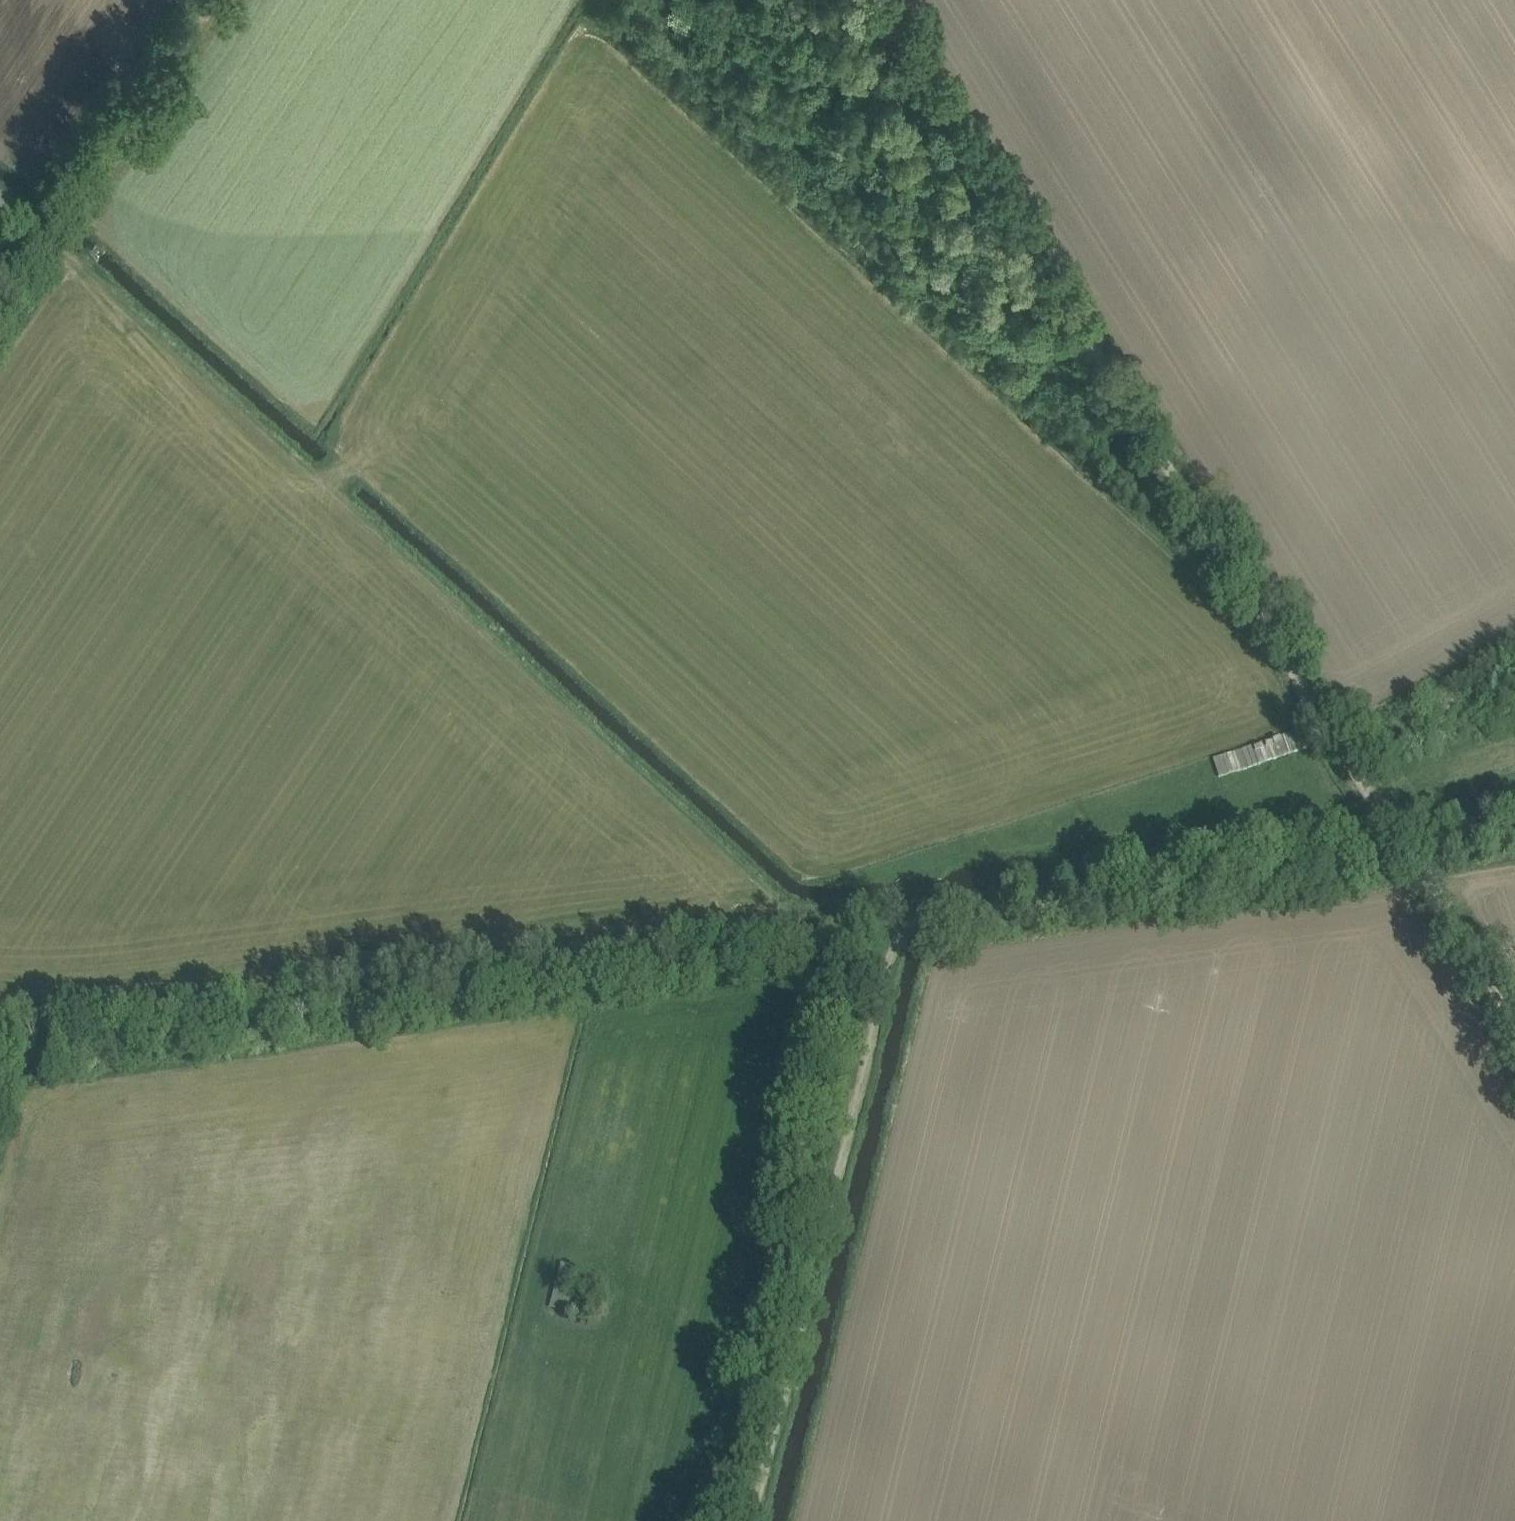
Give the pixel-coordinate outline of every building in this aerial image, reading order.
[(1302,729),(1213,758),(1220,777),(1309,748),(1302,729)] [(561,1262),(550,1307),(567,1311),(573,1288),(575,1278),(578,1267),(561,1262)]
